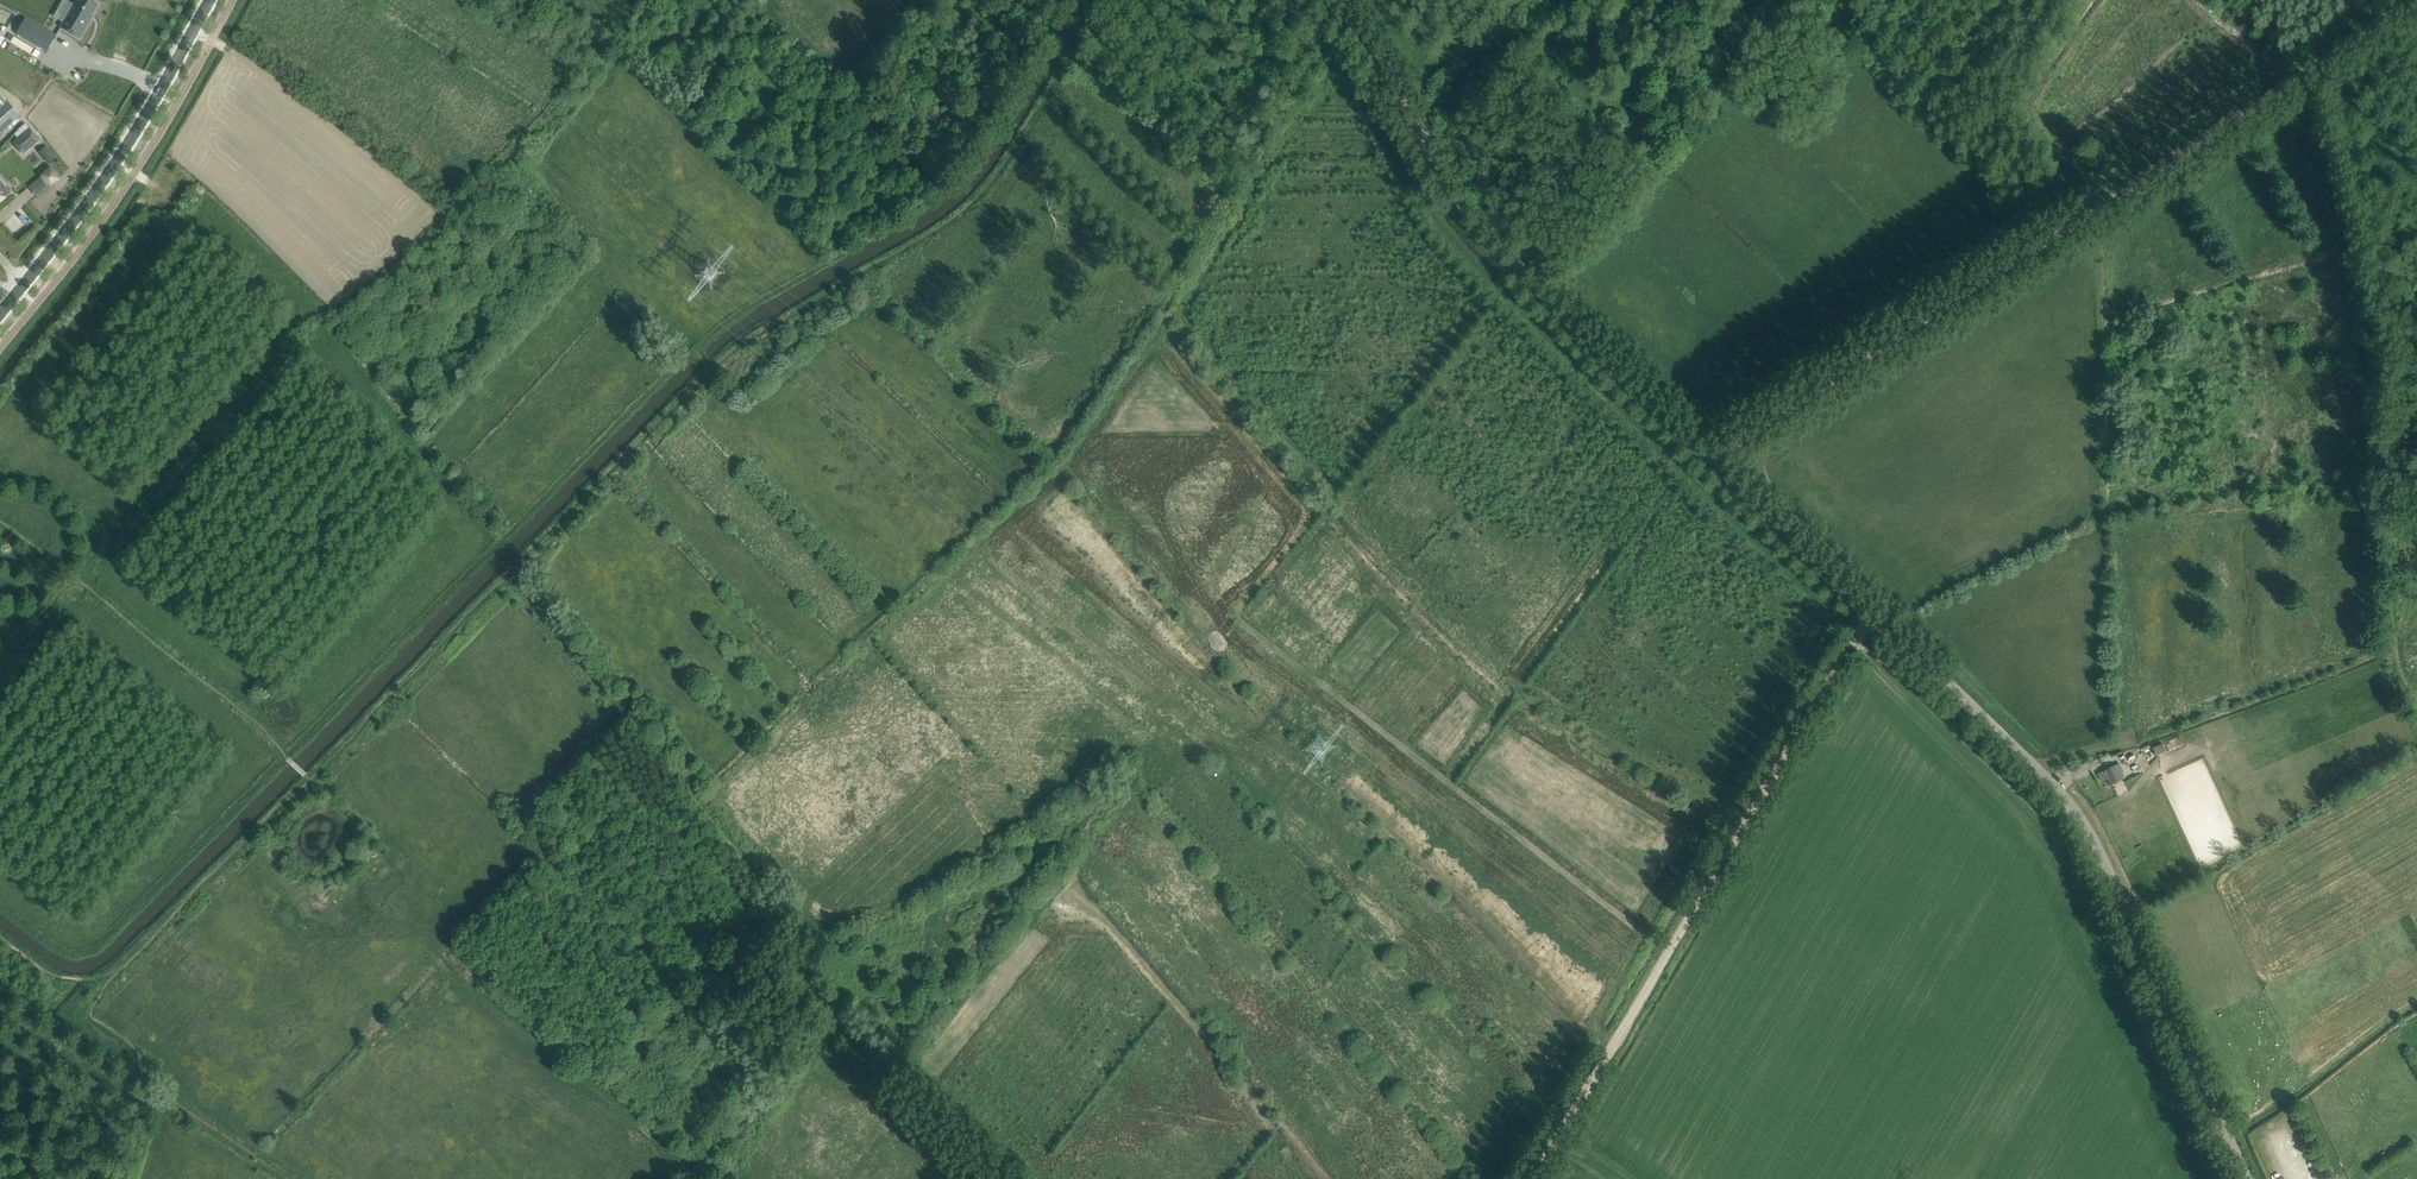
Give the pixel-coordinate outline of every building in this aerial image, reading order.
[(60,27),(80,38),(91,19),(90,18),(98,3),(92,0),(76,0),(74,4),(73,5),(73,6),(68,14),(63,22),(60,27)] [(24,20),(17,33),(47,51),(55,38),(24,20)] [(21,114),(7,100),(0,106),(0,134),(21,114)] [(40,140),(30,128),(13,141),(24,154),(40,140)] [(42,176),(29,187),(36,195),(49,184),(50,185),(59,177),(51,167),(42,175),(42,176)] [(0,179),(0,202),(11,192),(0,179)] [(2131,764),(2125,766),(2135,786),(2141,783),(2131,764)]
